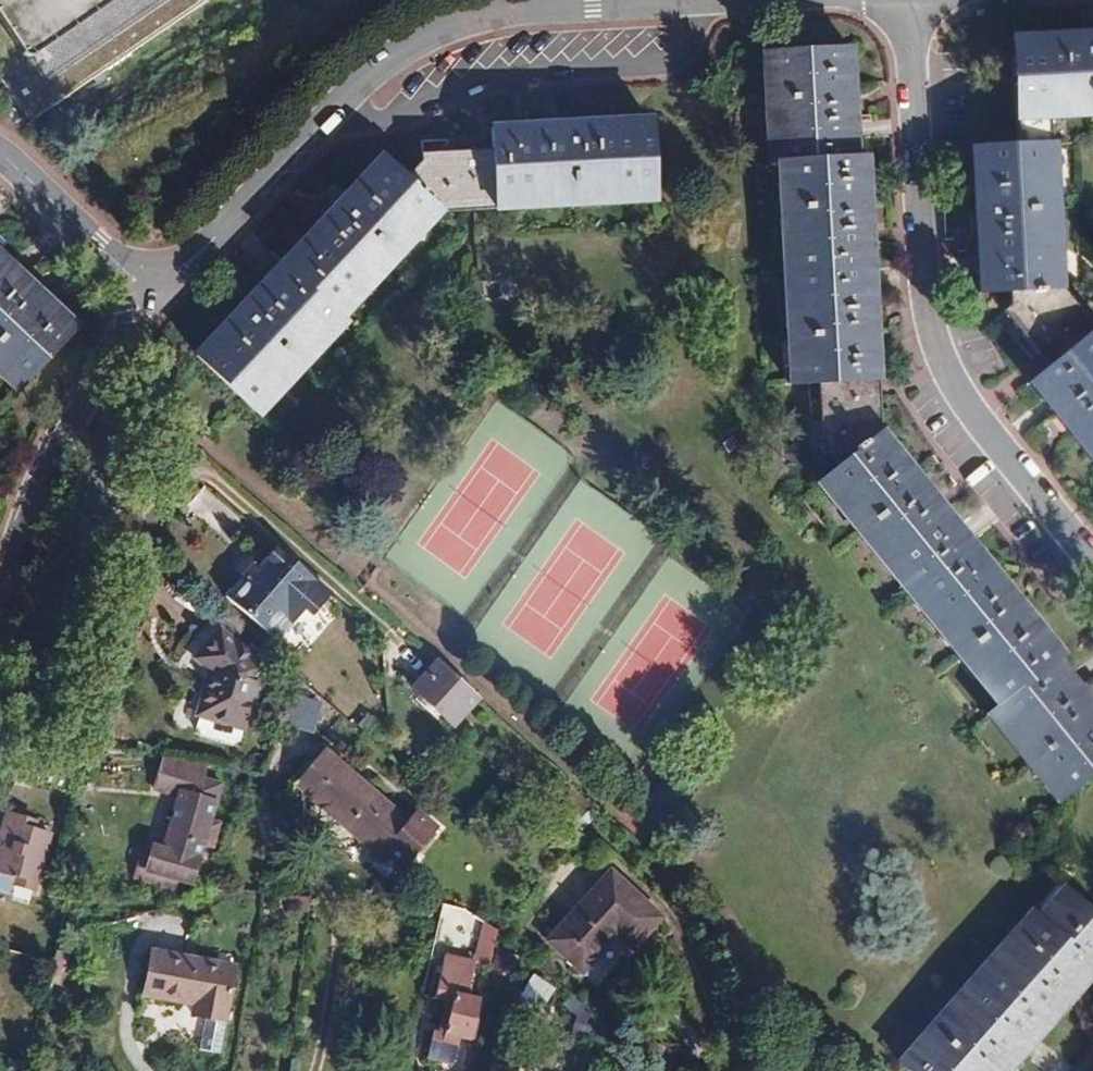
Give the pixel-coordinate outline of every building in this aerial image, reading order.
[(20,107),(33,118),(206,0),(0,0),(0,78),(20,107)] [(1091,331),(1092,329),(1092,328),(1061,289),(1060,289),(1059,262),(1043,263),(1042,233),(1050,233),(1057,232),(1054,180),(1039,180),(1038,167),(1045,167),(1044,144),(1049,143),(1048,119),(1092,116),(1092,33),(1008,38),(1014,121),(1015,121),(1017,145),(970,147),(977,295),(1007,293),(1007,301),(1005,301),(1001,310),(1046,367),(1027,383),(1092,464),(1092,334),(1091,331)] [(1070,793),(1092,773),(1092,706),(1054,659),(1061,654),(877,429),(874,381),(877,381),(864,157),(856,158),(850,48),(777,52),(778,72),(763,73),(766,125),(781,124),(782,138),(774,139),(776,162),(791,161),(792,182),(777,183),(780,237),(796,236),(796,252),(788,252),(789,274),(790,295),(799,295),(800,310),(784,311),(787,365),(803,364),(804,385),(819,384),(823,453),(832,452),(838,465),(821,479),(835,496),(842,491),(851,503),(839,512),(874,555),(886,545),(905,569),(894,579),(922,613),(933,604),(953,628),(941,637),(974,678),(986,668),(996,680),(989,685),(1002,701),(997,706),(992,710),(1006,728),(1013,723),(1022,734),(1010,744),(1045,787),(1057,777),(1070,793)] [(778,72),(777,52),(761,53),(763,73),(778,72)] [(383,155),(195,356),(248,405),(263,390),(259,386),(269,374),(285,389),(321,350),(306,336),(317,324),(321,328),(335,312),(342,318),(358,301),(347,291),(361,275),(372,286),(417,237),(406,227),(417,216),(423,221),(438,205),(443,210),(493,207),(493,210),(520,208),(520,193),(549,192),(550,207),(603,204),(603,189),(633,187),(633,202),(656,201),(651,119),(490,128),(491,150),(420,154),(420,164),(407,177),(383,155)] [(782,138),(781,124),(766,125),(769,163),(776,162),(774,139),(782,138)] [(1049,143),(1044,144),(1045,167),(1038,167),(1039,180),(1054,180),(1052,143),(1049,143)] [(792,182),(791,161),(776,162),(777,183),(792,182)] [(633,187),(603,189),(603,204),(633,202),(633,187)] [(520,208),(550,207),(549,192),(520,193),(520,208)] [(417,237),(443,210),(438,205),(423,221),(417,216),(406,227),(417,237)] [(1059,262),(1057,232),(1050,233),(1042,233),(1043,263),(1059,262)] [(796,252),(796,236),(780,237),(782,274),(789,274),(788,252),(796,252)] [(1,378),(12,367),(27,381),(77,328),(0,255),(0,377),(1,378)] [(789,274),(782,274),(784,311),(800,310),(799,295),(790,295),(789,274)] [(361,275),(347,291),(358,301),(372,286),(361,275)] [(335,312),(321,328),(317,324),(306,336),(321,350),(347,323),(342,318),(335,312)] [(804,385),(803,364),(787,365),(789,385),(804,385)] [(27,381),(12,367),(1,378),(17,392),(27,381)] [(263,390),(248,405),(259,416),(285,389),(269,374),(259,386),(263,390)] [(816,483),(839,512),(851,503),(842,491),(835,496),(821,479),(816,483)] [(199,487),(183,507),(228,541),(244,521),(199,487)] [(905,569),(886,545),(874,555),(894,579),(905,569)] [(331,593),(278,547),(259,568),(248,580),(244,576),(225,597),(276,641),(303,609),(312,616),(331,593)] [(259,568),(254,564),(244,576),(248,580),(259,568)] [(941,637),(953,628),(933,604),(922,613),(941,637)] [(210,672),(196,717),(198,718),(195,734),(232,745),(240,740),(242,732),(244,732),(263,666),(220,629),(196,659),(210,672)] [(479,698),(437,660),(410,689),(452,728),(479,698)] [(997,706),(1002,701),(989,685),(996,680),(986,668),(974,678),(997,706)] [(311,732),(319,702),(288,694),(280,724),(311,732)] [(992,710),(986,714),(1010,744),(1022,734),(1013,723),(1006,728),(992,710)] [(407,821),(323,749),(295,783),(378,854),(382,850),(403,868),(438,828),(416,809),(407,821)] [(204,778),(206,764),(163,757),(154,789),(179,797),(163,848),(153,845),(149,858),(141,855),(134,878),(174,890),(178,879),(191,883),(203,844),(213,847),(220,822),(210,820),(220,783),(204,778)] [(668,771),(649,798),(654,801),(674,774),(668,771)] [(1070,793),(1057,777),(1045,787),(1058,803),(1070,793)] [(45,851),(46,848),(49,834),(33,830),(35,822),(5,813),(0,828),(0,892),(9,895),(13,883),(34,889),(40,869),(45,851)] [(55,854),(45,851),(40,869),(50,872),(55,854)] [(610,867),(543,940),(582,976),(616,938),(633,953),(665,917),(610,867)] [(1037,916),(1048,926),(1062,910),(1055,905),(1062,897),(1086,918),(1091,913),(1061,887),(1037,916)] [(1091,913),(1086,918),(1062,897),(1055,905),(1062,910),(1048,926),(1037,916),(1031,911),(970,980),(975,985),(961,1001),(967,1006),(957,1018),(946,1008),(911,1047),(922,1058),(910,1070),(1008,1070),(1092,974),(1092,915),(1091,913)] [(489,924),(482,950),(491,953),(494,942),(497,929),(489,924)] [(517,960),(523,950),(497,929),(494,942),(517,960)] [(205,1018),(199,1050),(219,1053),(235,966),(151,950),(143,995),(194,1005),(192,1015),(205,1018)] [(475,960),(445,954),(435,999),(444,1001),(450,1002),(444,1033),(437,1031),(433,1030),(427,1058),(454,1065),(460,1037),(470,1039),(479,1000),(466,997),(475,960)] [(541,1007),(552,985),(529,974),(518,996),(541,1007)] [(975,985),(970,980),(946,1008),(957,1018),(967,1006),(961,1001),(975,985)] [(450,1002),(444,1001),(437,1031),(444,1033),(450,1002)] [(571,1044),(587,1048),(593,1029),(577,1024),(571,1044)] [(897,1063),(906,1070),(910,1070),(922,1058),(911,1047),(897,1063)]
